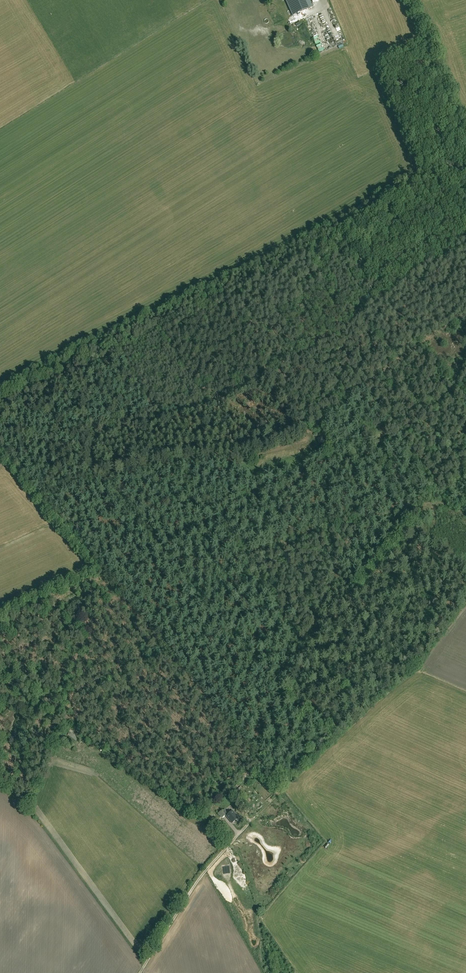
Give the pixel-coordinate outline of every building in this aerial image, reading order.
[(293,16),(312,7),(309,0),(286,0),(293,16)] [(236,793),(241,788),(237,785),(232,790),(233,790),(230,793),(233,796),(236,793)] [(227,812),(225,810),(223,811),(222,810),(218,813),(222,818),(226,815),(225,814),(227,812)] [(232,823),(238,818),(233,811),(227,816),(232,823)]
